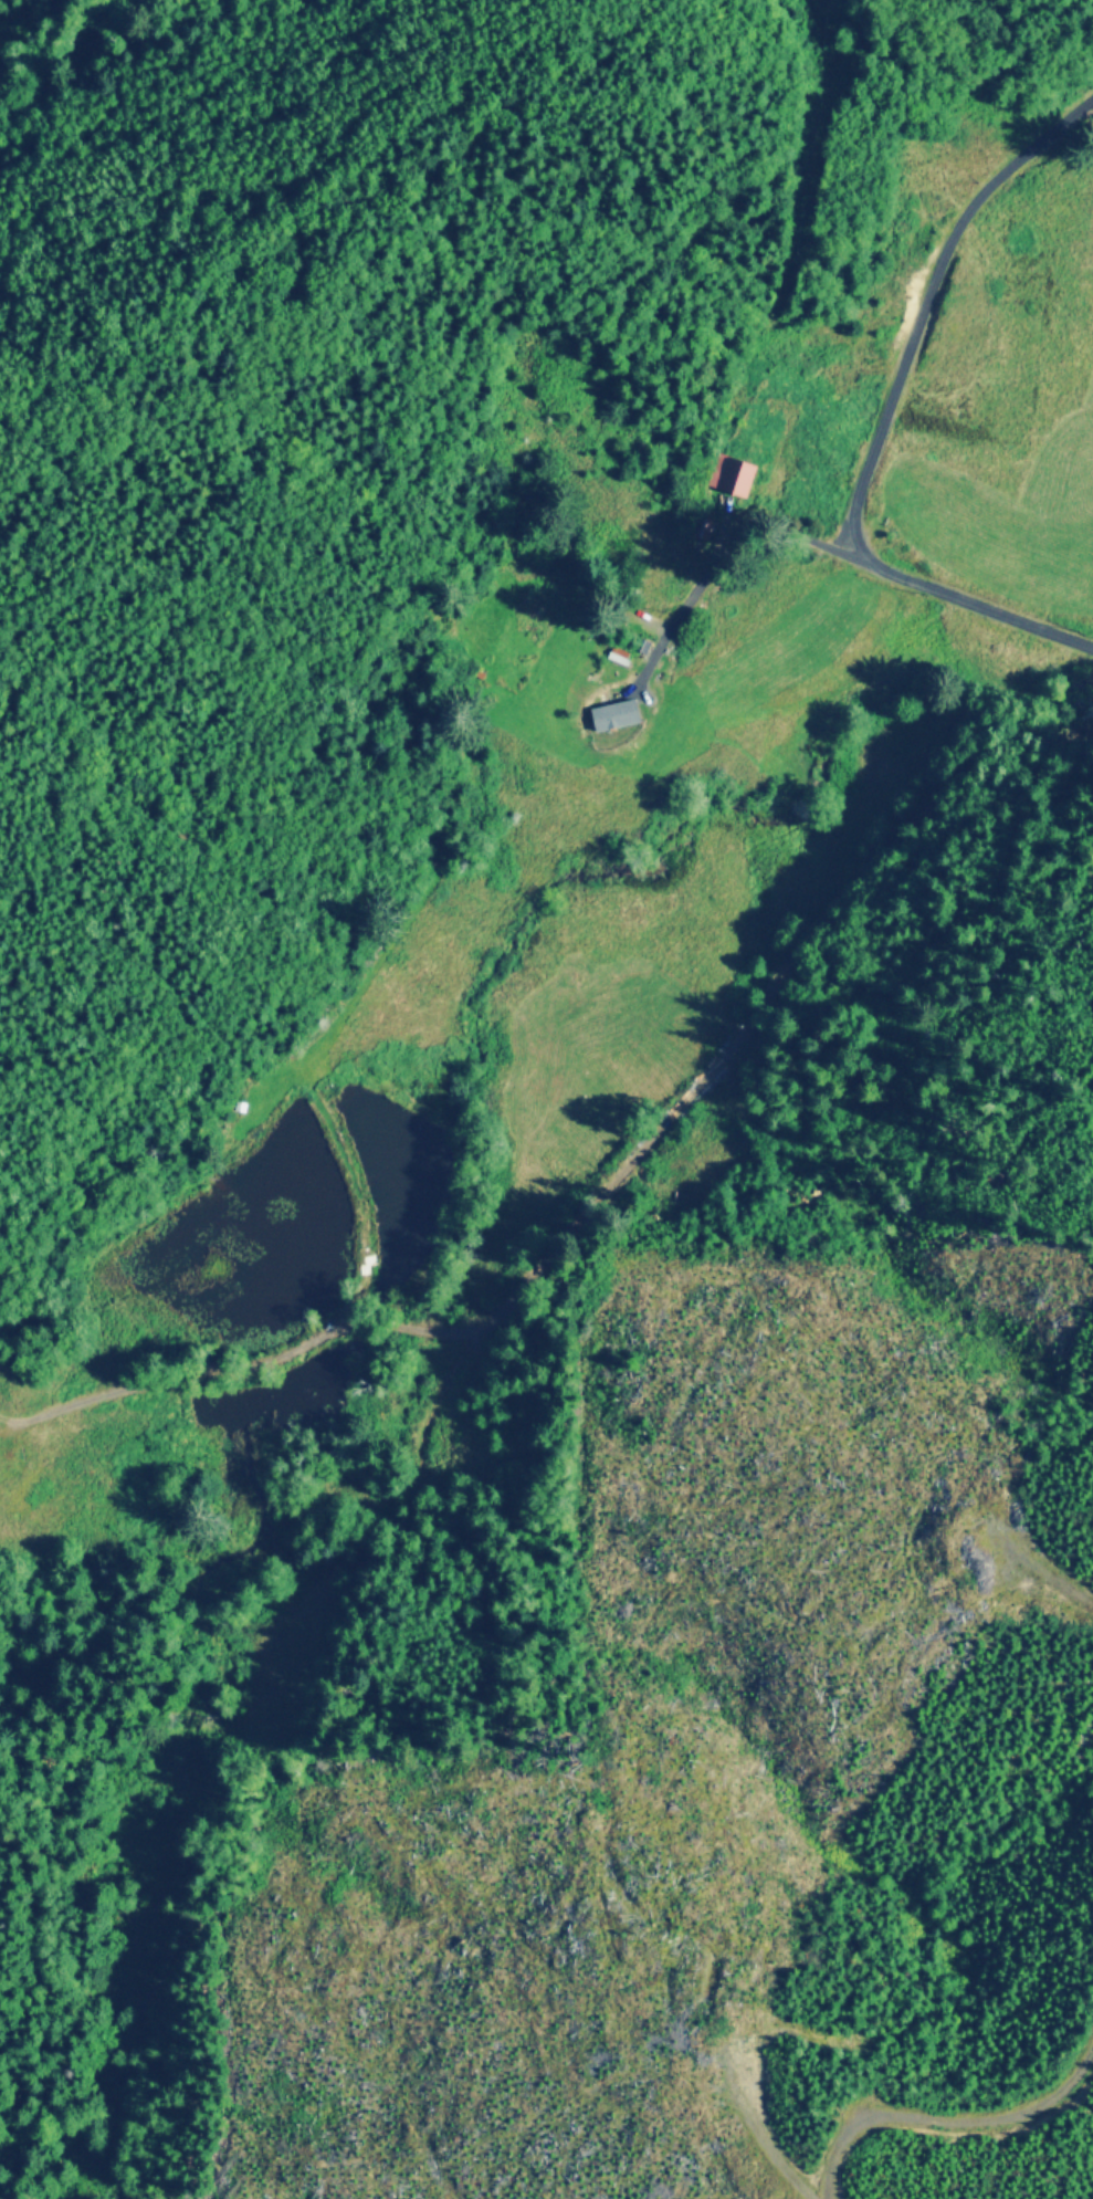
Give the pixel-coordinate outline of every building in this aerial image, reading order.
[(750,499),(760,470),(727,459),(717,488),(750,499)] [(550,604),(541,599),(533,613),(542,618),(550,604)] [(637,704),(614,691),(601,716),(624,729),(637,704)]
